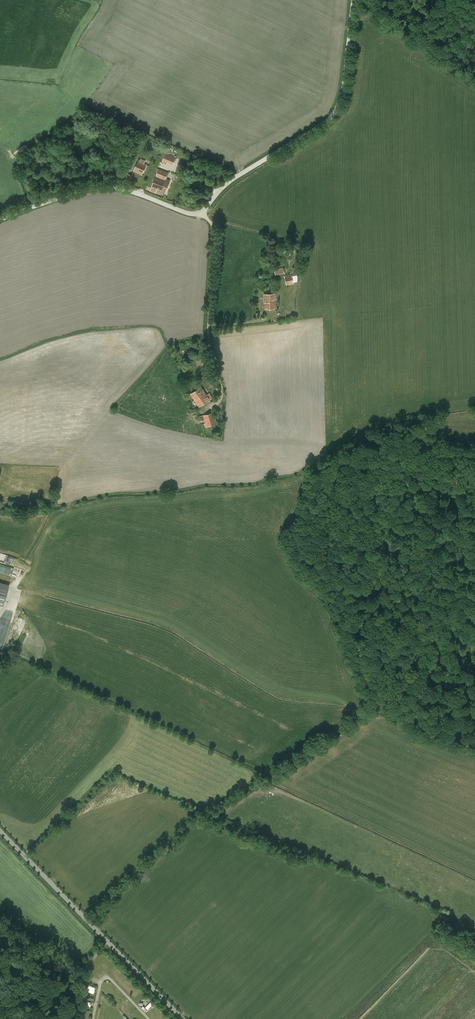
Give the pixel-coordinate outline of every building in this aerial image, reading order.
[(134,171),(142,175),(147,164),(144,163),(140,161),(138,160),(134,171)] [(159,169),(150,191),(156,193),(157,190),(165,193),(170,180),(166,179),(168,173),(159,169)] [(285,276),(287,286),(294,284),(293,282),(298,281),(298,277),(297,274),(285,276)] [(264,294),(264,302),(265,302),(265,309),(276,308),(275,299),(276,299),(276,294),(264,294)] [(207,395),(201,387),(191,394),(199,407),(212,398),(209,393),(207,395)] [(205,423),(204,423),(206,427),(217,424),(214,412),(198,417),(200,421),(204,420),(205,423)] [(9,507),(21,508),(22,501),(9,500),(9,507)] [(9,566),(0,563),(0,572),(15,576),(17,569),(11,568),(11,570),(8,569),(9,566)] [(86,990),(94,993),(96,987),(88,984),(86,990)] [(128,1010),(133,1005),(128,1001),(124,1006),(128,1010)]
